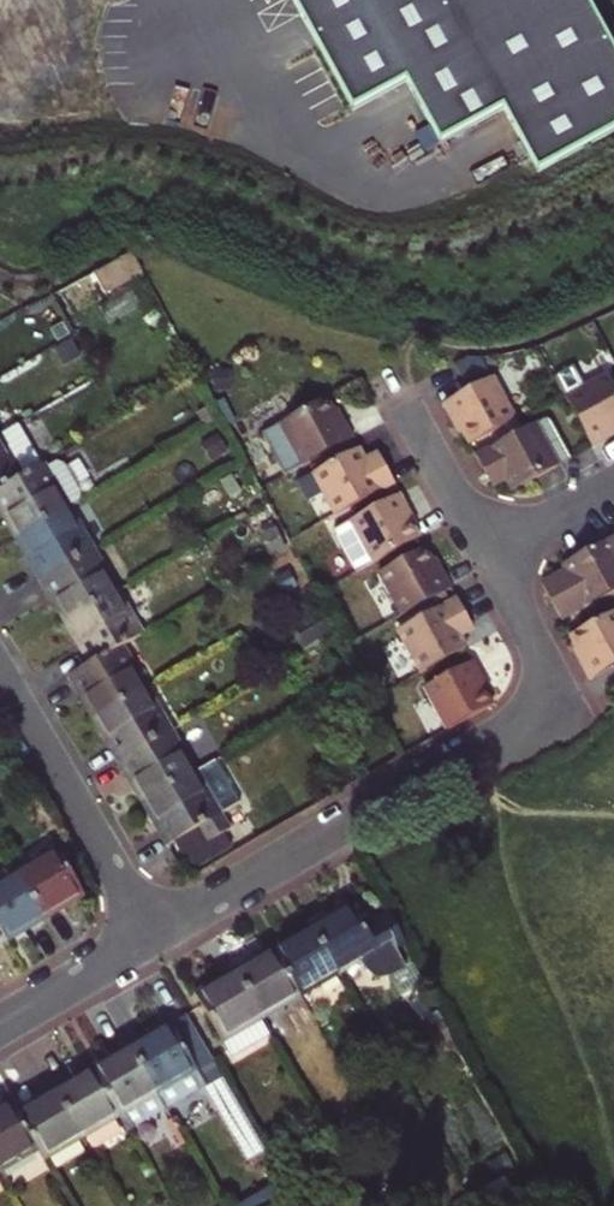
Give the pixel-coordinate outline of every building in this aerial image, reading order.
[(352,115),(406,86),(440,149),(503,114),(537,178),(613,136),(613,54),(585,0),(290,0),(352,115)] [(565,397),(592,447),(613,432),(613,387),(607,374),(565,397)] [(457,419),(470,444),(517,418),(494,376),(443,404),(452,421),(457,419)] [(28,399),(36,413),(53,403),(46,389),(28,399)] [(285,475),(352,437),(328,396),(262,433),(285,475)] [(511,491),(568,460),(547,419),(477,456),(485,472),(497,466),(506,482),(511,491)] [(42,465),(18,423),(0,434),(0,490),(42,465)] [(311,467),(314,474),(352,453),(349,446),(311,467)] [(299,482),(321,523),(395,484),(387,467),(373,474),(365,458),(360,448),(352,453),(314,474),(299,482)] [(378,451),(365,458),(373,474),(387,467),(378,451)] [(20,535),(63,510),(69,506),(84,498),(60,455),(42,465),(0,490),(0,506),(3,504),(20,535)] [(493,488),(506,482),(497,466),(485,472),(493,488)] [(336,529),(359,571),(420,538),(401,494),(336,529)] [(0,506),(0,513),(15,538),(20,535),(3,504),(0,506)] [(69,506),(63,510),(73,527),(79,524),(69,506)] [(30,564),(39,580),(94,549),(79,524),(73,527),(63,510),(20,535),(34,561),(30,564)] [(20,535),(15,538),(30,564),(34,561),(20,535)] [(566,571),(569,577),(563,580),(561,573),(543,582),(562,618),(613,590),(613,537),(563,565),(566,571)] [(379,572),(403,613),(449,587),(426,546),(379,572)] [(54,594),(69,620),(113,594),(102,576),(108,572),(94,549),(39,580),(48,597),(54,594)] [(566,571),(561,573),(563,580),(569,577),(566,571)] [(119,591),(108,572),(102,576),(113,594),(119,591)] [(129,609),(119,591),(113,594),(124,612),(129,609)] [(54,594),(48,597),(63,623),(69,620),(54,594)] [(113,594),(69,620),(84,645),(78,648),(88,665),(122,645),(143,633),(129,609),(124,612),(113,594)] [(399,630),(421,672),(467,648),(462,639),(453,622),(467,615),(458,599),(399,630)] [(569,635),(584,662),(581,664),(589,679),(613,666),(613,611),(569,635)] [(476,632),(467,615),(453,622),(462,639),(476,632)] [(84,645),(69,620),(63,623),(78,648),(84,645)] [(82,689),(97,716),(142,690),(131,671),(136,668),(122,645),(88,665),(68,677),(77,692),(82,689)] [(475,660),(462,667),(441,679),(425,688),(447,730),(493,705),(475,660)] [(439,674),(441,679),(462,667),(459,662),(439,674)] [(131,671),(142,690),(147,687),(136,668),(131,671)] [(158,705),(147,687),(142,690),(152,708),(158,705)] [(82,689),(77,692),(92,719),(97,716),(82,689)] [(142,690),(97,716),(112,742),(107,745),(116,760),(171,728),(158,705),(152,708),(142,690)] [(112,742),(97,716),(92,719),(107,745),(112,742)] [(131,773),(146,799),(191,773),(181,755),(185,752),(171,728),(116,760),(125,776),(131,773)] [(181,755),(191,773),(196,770),(185,752),(181,755)] [(207,788),(196,770),(191,773),(201,791),(207,788)] [(131,773),(125,776),(141,802),(146,799),(131,773)] [(191,773),(146,799),(161,825),(156,828),(165,844),(173,840),(215,816),(221,813),(207,788),(201,791),(191,773)] [(161,825),(146,799),(141,802),(156,828),(161,825)] [(215,816),(173,840),(181,856),(224,832),(215,816)] [(18,876),(43,919),(84,895),(59,852),(18,876)] [(0,886),(0,930),(6,940),(43,919),(18,876),(0,886)] [(311,929),(337,973),(363,958),(378,976),(386,977),(403,968),(393,950),(406,942),(390,914),(365,928),(351,906),(311,929)] [(337,973),(311,929),(274,951),(300,995),(337,973)] [(261,1017),(300,995),(274,951),(236,973),(261,1017)] [(272,1034),(261,1017),(236,973),(196,997),(232,1057),(272,1034)] [(186,1018),(170,1027),(187,1056),(203,1046),(186,1018)] [(131,1050),(166,1110),(205,1087),(187,1056),(170,1027),(131,1050)] [(166,1110),(131,1050),(94,1071),(119,1114),(129,1132),(166,1110)] [(57,1093),(82,1135),(119,1114),(94,1071),(57,1093)] [(38,1148),(44,1158),(82,1135),(57,1093),(19,1115),(38,1148)] [(1,1169),(38,1148),(19,1115),(12,1104),(0,1112),(0,1168),(1,1169)] [(468,1195),(450,1205),(475,1205),(468,1195)]
